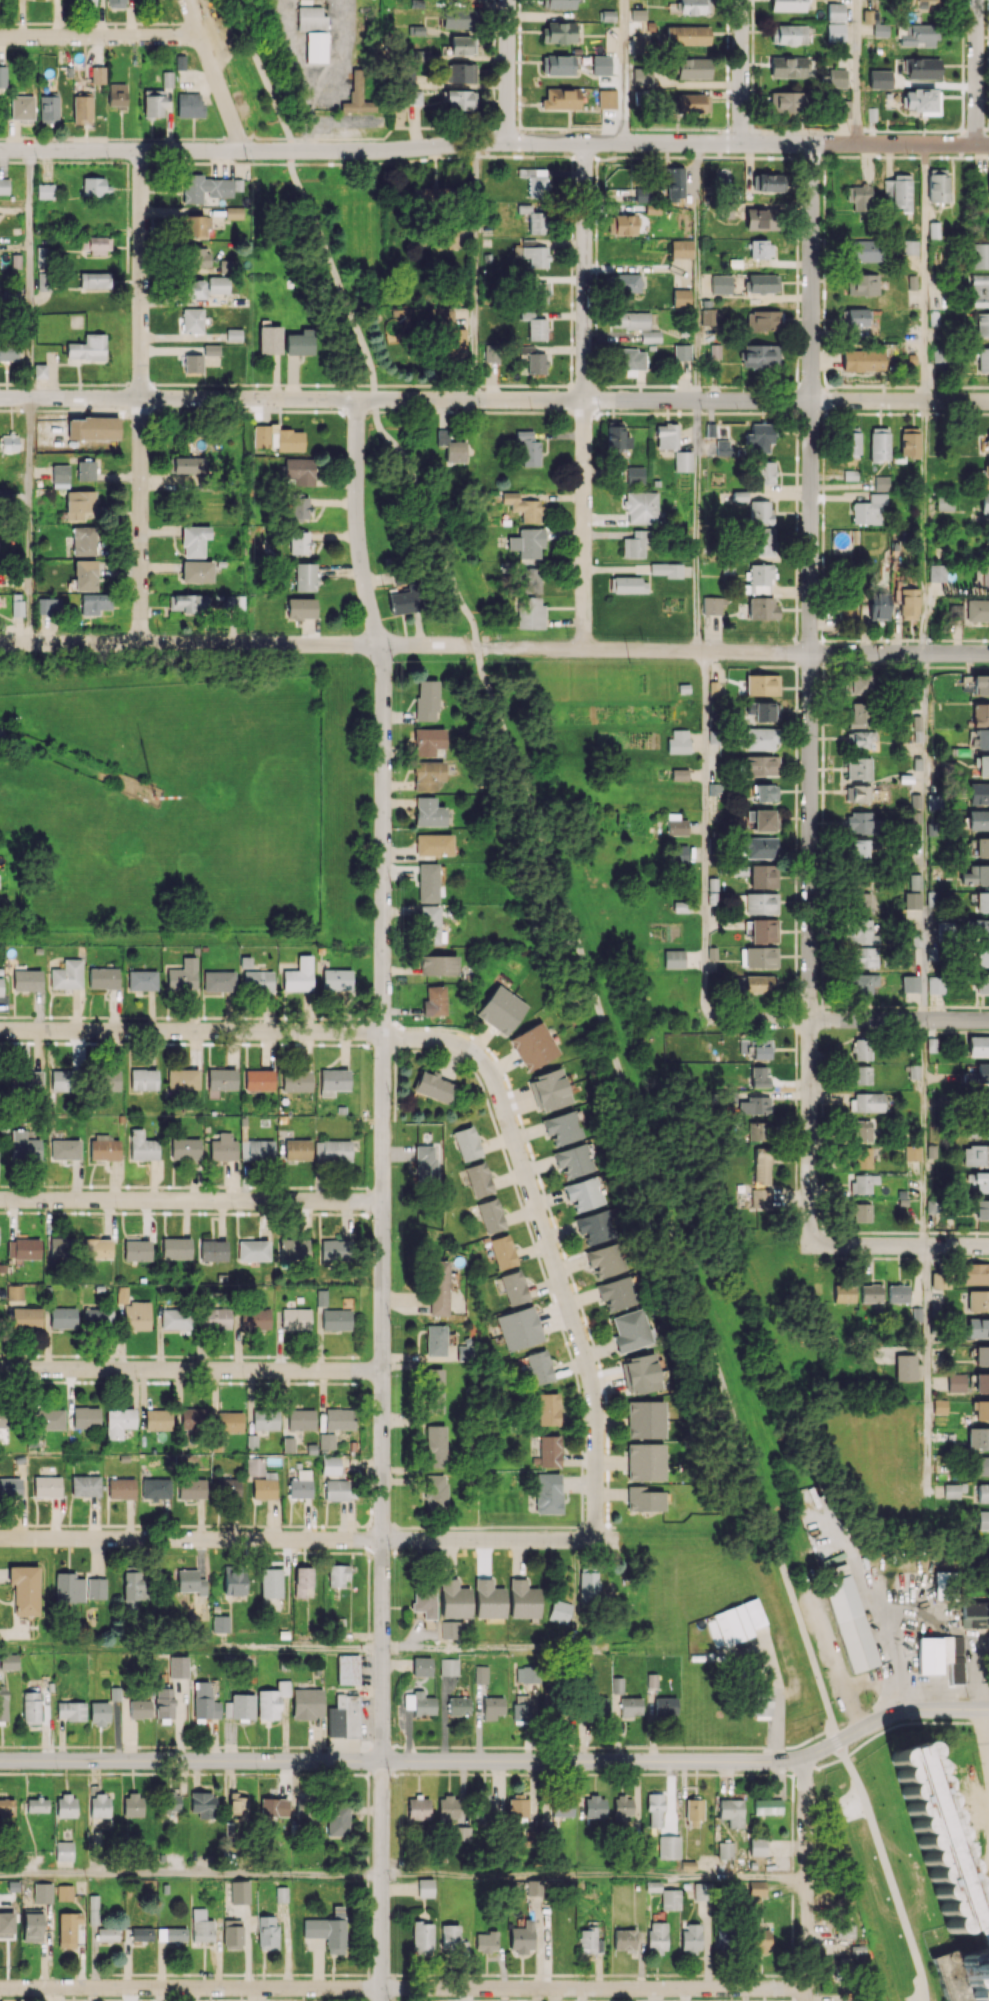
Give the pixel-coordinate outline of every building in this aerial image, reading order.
[(575,0),(542,0),(542,8),(575,8),(575,0)] [(679,14),(709,14),(710,0),(680,0),(679,14)] [(807,11),(808,0),(771,0),(770,10),(807,11)] [(940,9),(940,0),(909,0),(909,8),(940,9)] [(844,22),(844,3),(827,2),(827,21),(844,22)] [(298,30),(327,31),(327,16),(321,16),(321,6),(298,6),(298,30)] [(441,11),(442,29),(474,28),(474,10),(441,11)] [(614,21),(614,11),(601,10),(601,21),(614,21)] [(873,35),(885,36),(885,24),(877,24),(877,11),(863,10),(863,22),(874,23),(873,35)] [(542,22),(542,42),(574,43),(574,22),(542,22)] [(628,22),(629,37),(655,37),(654,22),(628,22)] [(844,23),(826,24),(827,42),(844,41),(844,23)] [(937,46),(937,24),(898,25),(899,45),(922,44),(922,47),(937,46)] [(709,44),(710,26),(666,25),(665,44),(709,44)] [(806,44),(807,25),(772,25),(771,44),(806,44)] [(306,62),(326,62),(326,32),(306,32),(306,62)] [(450,55),(474,55),(474,36),(450,36),(450,55)] [(573,55),(542,55),(542,74),(573,75),(573,55)] [(611,75),(611,56),(592,55),(592,75),(611,75)] [(815,76),(814,57),(770,58),(770,78),(815,76)] [(676,78),(710,79),(710,58),(676,58),(676,78)] [(906,78),(939,79),(940,59),(906,58),(906,78)] [(475,83),(475,63),(446,62),(445,82),(475,83)] [(105,66),(91,66),(91,83),(105,84),(105,66)] [(361,68),(350,69),(351,102),(340,102),(340,112),(381,112),(380,101),(362,101),(361,68)] [(652,86),(652,69),(633,68),(633,85),(652,86)] [(828,87),(846,87),(846,69),(828,69),(828,87)] [(868,89),(891,88),(891,70),(868,70),(868,89)] [(172,71),(162,71),(162,87),(172,86),(172,71)] [(125,84),(108,84),(108,106),(117,106),(117,110),(126,110),(125,84)] [(579,88),(545,89),(546,98),(541,99),(541,110),(579,109),(579,88)] [(616,108),(615,89),(597,90),(598,109),(616,108)] [(939,113),(939,89),(904,89),(904,113),(939,113)] [(421,90),(405,91),(405,105),(422,104),(421,90)] [(476,90),(445,90),(445,109),(475,110),(476,90)] [(803,92),(770,92),(769,112),(803,112),(803,92)] [(199,93),(177,94),(177,117),(204,117),(204,102),(200,102),(199,93)] [(709,93),(674,94),(675,114),(710,113),(709,93)] [(10,119),(32,119),(33,95),(11,95),(10,119)] [(39,123),(58,123),(57,95),(39,96),(39,123)] [(144,117),(164,117),(164,95),(144,95),(144,117)] [(73,96),(73,124),(90,124),(91,96),(73,96)] [(850,118),(850,100),(838,100),(838,117),(850,118)] [(685,200),(684,167),(666,167),(667,200),(685,200)] [(518,177),(527,177),(528,196),(546,196),(546,168),(518,169),(518,177)] [(928,202),(949,202),(949,192),(946,192),(946,168),(928,169),(928,202)] [(753,175),(754,192),(785,191),(784,173),(753,175)] [(182,203),(204,203),(204,197),(232,197),(232,178),(202,178),(202,174),(182,174),(182,203)] [(883,196),(891,196),(892,210),(911,209),(910,174),(893,174),(893,179),(883,179),(883,196)] [(0,178),(0,194),(8,194),(8,178),(0,178)] [(109,195),(110,185),(104,185),(104,178),(82,178),(82,195),(109,195)] [(54,183),(36,184),(37,199),(54,199),(54,183)] [(852,210),(871,210),(871,185),(846,185),(846,201),(852,201),(852,210)] [(635,187),(635,202),(650,202),(650,187),(635,187)] [(529,234),(545,233),(545,212),(531,212),(531,204),(517,205),(517,213),(528,213),(529,234)] [(718,218),(732,217),(731,206),(718,206),(718,218)] [(242,207),(225,207),(225,219),(242,218),(242,207)] [(745,230),(775,229),(774,208),(745,209),(745,230)] [(637,235),(637,215),(608,214),(608,234),(637,235)] [(206,237),(206,229),(210,229),(211,215),(182,215),(182,237),(206,237)] [(90,255),(109,255),(108,236),(79,237),(79,249),(90,249),(90,255)] [(529,267),(547,267),(547,246),(535,246),(535,240),(522,239),(522,247),(513,247),(513,257),(529,257),(529,267)] [(671,257),(692,258),(692,240),(671,239),(671,257)] [(767,259),(768,240),(750,239),(750,258),(767,259)] [(848,262),(879,261),(878,240),(847,240),(848,262)] [(918,240),(903,240),(902,254),(917,254),(918,240)] [(988,268),(988,243),(971,243),(971,268),(988,268)] [(206,247),(185,248),(185,267),(207,266),(206,247)] [(219,273),(228,273),(229,260),(219,260),(219,273)] [(79,288),(110,288),(110,272),(79,272),(79,288)] [(610,293),(641,293),(640,273),(609,274),(610,293)] [(748,274),(748,283),(744,283),(744,293),(779,292),(778,274),(748,274)] [(847,295),(879,295),(878,274),(847,274),(847,295)] [(969,274),(970,307),(988,307),(988,274),(969,274)] [(732,275),(711,275),(711,293),(731,294),(732,275)] [(207,293),(228,294),(229,276),(208,276),(207,293)] [(205,281),(183,280),(182,297),(203,299),(205,281)] [(547,303),(547,282),(528,281),(527,303),(547,303)] [(690,289),(673,289),(672,307),(690,307),(690,289)] [(202,308),(182,308),(182,333),(203,333),(202,308)] [(701,324),(716,324),(716,308),(701,309),(701,324)] [(842,309),(842,327),(867,327),(867,319),(871,319),(871,309),(842,309)] [(454,326),(453,310),(435,310),(436,326),(454,326)] [(529,340),(545,340),(546,319),(535,319),(535,312),(520,311),(520,319),(529,319),(529,340)] [(780,311),(747,311),(746,330),(780,330),(780,311)] [(649,312),(611,313),(612,329),(650,328),(649,312)] [(976,313),(976,336),(988,336),(988,313),(976,313)] [(258,354),(281,353),(281,326),(258,326),(258,354)] [(314,354),(313,328),(300,329),(300,334),(285,334),(285,355),(314,354)] [(464,328),(448,329),(449,353),(465,353),(464,328)] [(241,329),(226,329),(226,341),(242,341),(241,329)] [(660,342),(660,330),(641,331),(641,343),(660,342)] [(105,334),(84,334),(84,343),(67,343),(66,359),(104,359),(105,334)] [(18,360),(18,342),(0,342),(0,360),(18,360)] [(219,345),(203,344),(203,354),(219,355),(219,345)] [(498,362),(499,344),(485,344),(484,361),(498,362)] [(674,345),(674,360),(690,360),(690,344),(674,345)] [(779,345),(742,344),(742,366),(779,367),(779,345)] [(977,348),(978,372),(988,371),(988,347),(977,348)] [(644,369),(645,349),(620,349),(619,369),(625,369),(625,376),(635,376),(635,369),(644,369)] [(884,371),(883,350),(842,350),(842,372),(884,371)] [(529,374),(545,374),(545,353),(529,353),(529,374)] [(185,373),(202,372),(202,354),(184,354),(185,373)] [(34,378),(46,378),(46,364),(34,364),(34,378)] [(119,440),(119,417),(68,417),(68,440),(119,440)] [(623,436),(623,423),(606,423),(606,450),(629,450),(630,436),(623,436)] [(774,424),(751,423),(751,434),(745,434),(745,443),(751,444),(750,453),(768,453),(769,443),(774,443),(774,424)] [(254,424),(253,447),(277,447),(277,451),(303,452),(303,430),(278,430),(278,425),(254,424)] [(656,424),(656,449),(678,449),(678,424),(656,424)] [(859,455),(860,427),(844,427),(844,455),(859,455)] [(888,462),(889,428),(870,428),(869,462),(888,462)] [(920,428),(900,428),(899,456),(919,456),(920,428)] [(448,430),(436,430),(437,446),(446,445),(446,462),(465,462),(465,441),(448,441),(448,430)] [(522,440),(522,466),(540,466),(539,441),(533,441),(532,430),(515,431),(516,440),(522,440)] [(18,451),(18,434),(0,434),(0,451),(18,451)] [(732,455),(732,440),(716,440),(716,455),(732,455)] [(691,451),(674,451),(674,471),(692,471),(691,451)] [(172,456),(172,472),(205,473),(206,457),(172,456)] [(285,479),(294,479),(295,486),(314,485),(313,458),(285,458),(285,479)] [(94,461),(76,461),(76,480),(94,480),(94,461)] [(757,484),(774,484),(774,461),(756,462),(757,484)] [(51,465),(52,488),(69,488),(68,465),(51,465)] [(644,466),(627,467),(627,484),(644,483),(644,466)] [(888,491),(888,476),(874,476),(874,491),(888,491)] [(66,520),(83,520),(83,512),(96,512),(95,491),(65,491),(66,520)] [(747,501),(747,491),(733,492),(733,501),(747,501)] [(521,522),(539,523),(540,500),(518,500),(518,492),(502,492),(502,503),(510,503),(510,511),(522,511),(521,522)] [(626,524),(658,523),(657,492),(625,492),(626,524)] [(980,492),(980,513),(988,513),(988,492),(980,492)] [(869,502),(852,502),(852,524),(883,523),(882,505),(887,505),(887,493),(869,493),(869,502)] [(290,520),(308,520),(309,494),(291,494),(290,520)] [(937,511),(953,511),(953,495),(936,495),(937,511)] [(749,523),(771,523),(771,501),(749,500),(749,523)] [(72,554),(95,554),(95,526),(72,527),(72,554)] [(210,527),(182,526),(182,557),(203,557),(204,539),(209,539),(210,527)] [(544,528),(519,528),(519,536),(508,536),(507,550),(518,550),(518,558),(539,558),(539,547),(544,547),(544,528)] [(773,528),(751,528),(751,556),(773,556),(773,528)] [(644,558),(644,538),(651,538),(651,529),(633,530),(633,538),(622,538),(622,558),(644,558)] [(291,554),(309,554),(308,530),(290,530),(291,554)] [(96,560),(74,560),(74,591),(96,591),(96,560)] [(212,582),(212,561),(181,561),(182,582),(212,582)] [(295,591),(315,591),(315,563),(295,563),(295,591)] [(682,578),(682,563),(650,563),(650,574),(665,574),(665,578),(682,578)] [(743,593),(771,592),(770,563),(749,564),(750,584),(743,584),(743,593)] [(928,581),(946,582),(946,565),(929,564),(928,581)] [(541,568),(523,567),(522,591),(540,592),(541,568)] [(647,592),(647,578),(610,578),(610,592),(647,592)] [(391,615),(420,609),(415,582),(406,583),(407,590),(386,594),(391,615)] [(918,588),(900,588),(900,619),(918,619),(918,588)] [(888,592),(869,592),(869,620),(889,619),(888,592)] [(22,594),(12,594),(11,616),(21,616),(22,594)] [(81,594),(81,615),(98,615),(98,609),(111,609),(111,594),(81,594)] [(169,594),(168,612),(207,612),(207,595),(169,594)] [(241,595),(225,595),(224,609),(240,609),(241,595)] [(543,629),(544,596),(518,596),(517,628),(543,629)] [(702,614),(723,615),(724,597),(703,596),(702,614)] [(776,597),(748,597),(749,619),(777,619),(776,597)] [(37,598),(36,614),(59,615),(60,598),(37,598)] [(315,598),(287,598),(287,618),(315,619),(315,598)] [(988,621),(988,600),(965,599),(964,621),(988,621)] [(857,620),(857,601),(841,601),(841,620),(857,620)] [(962,604),(948,605),(948,619),(962,618),(962,604)] [(871,694),(871,674),(848,673),(848,693),(871,694)] [(779,674),(746,675),(746,695),(779,695),(779,674)] [(972,695),(988,695),(988,675),(971,676),(972,695)] [(416,721),(436,721),(437,680),(416,680),(416,721)] [(709,681),(709,694),(725,695),(725,681),(709,681)] [(779,720),(779,702),(746,703),(746,721),(779,720)] [(851,718),(847,719),(847,728),(867,727),(866,702),(851,702),(851,718)] [(972,726),(988,725),(988,704),(972,705),(972,726)] [(776,750),(776,729),(745,728),(745,749),(776,750)] [(445,748),(445,729),(414,729),(414,756),(434,756),(434,748),(445,748)] [(976,729),(976,748),(988,748),(988,729),(976,729)] [(667,753),(689,753),(689,730),(671,730),(671,737),(667,737),(667,753)] [(875,732),(846,731),(846,749),(868,750),(868,740),(875,740),(875,732)] [(745,755),(744,775),(779,776),(779,756),(745,755)] [(988,777),(988,756),(977,756),(977,777),(988,777)] [(847,779),(871,780),(871,758),(847,758),(847,779)] [(444,762),(414,762),(414,791),(436,791),(436,781),(444,781),(444,762)] [(688,769),(671,769),(671,781),(688,781),(688,769)] [(988,804),(988,783),(969,783),(968,804),(988,804)] [(778,784),(754,785),(754,801),(778,801),(778,784)] [(868,802),(869,786),(846,785),(845,801),(868,802)] [(435,797),(416,797),(415,826),(445,826),(445,807),(435,807),(435,797)] [(753,831),(778,832),(779,810),(746,810),(746,820),(753,821),(753,831)] [(988,830),(988,810),(968,810),(967,829),(988,830)] [(874,812),(846,812),(846,832),(874,833),(874,812)] [(687,820),(679,820),(679,814),(666,813),(666,835),(687,836),(687,820)] [(452,855),(452,834),(416,834),(416,855),(452,855)] [(776,837),(739,837),(740,850),(745,850),(745,858),(776,858),(776,837)] [(970,837),(970,856),(988,857),(988,838),(970,837)] [(869,839),(851,839),(851,858),(868,858),(869,839)] [(687,845),(671,844),(671,862),(687,862),(687,845)] [(418,902),(438,902),(438,863),(418,863),(418,902)] [(778,888),(778,864),(750,865),(751,888),(778,888)] [(960,872),(960,884),(988,884),(988,865),(968,865),(968,872),(960,872)] [(871,888),(870,874),(859,874),(860,889),(871,888)] [(910,890),(921,890),(922,874),(910,874),(910,890)] [(853,912),(872,913),(873,893),(854,892),(853,912)] [(904,910),(920,910),(921,892),(904,892),(904,910)] [(976,892),(975,912),(988,912),(988,892),(976,892)] [(778,893),(745,893),(745,913),(778,914),(778,893)] [(438,945),(440,906),(420,905),(418,944),(438,945)] [(778,943),(777,919),(751,919),(751,943),(778,943)] [(874,920),(845,919),(844,943),(874,943),(874,920)] [(973,920),(973,939),(988,938),(988,919),(973,920)] [(976,946),(976,966),(988,966),(988,946),(976,946)] [(744,947),(745,968),(778,968),(777,947),(744,947)] [(877,968),(877,947),(852,947),(851,968),(877,968)] [(684,950),(664,950),(664,968),(684,968),(684,950)] [(311,955),(297,955),(298,970),(282,970),(283,991),(312,990),(311,955)] [(457,955),(420,955),(420,974),(457,975),(457,955)] [(181,969),(166,968),(166,990),(195,990),(196,957),(182,956),(181,969)] [(50,969),(50,989),(81,988),(81,959),(63,959),(63,968),(50,969)] [(118,968),(89,968),(89,988),(118,988),(118,968)] [(322,990),(350,990),(351,969),(322,969),(322,990)] [(41,970),(13,970),(13,990),(41,991),(41,970)] [(156,990),(157,970),(128,970),(128,990),(156,990)] [(235,992),(235,971),(203,970),(203,991),(235,992)] [(272,971),(243,971),(243,993),(273,992),(272,971)] [(878,974),(849,974),(849,995),(871,994),(870,986),(878,986),(878,974)] [(976,974),(976,994),(988,993),(988,974),(976,974)] [(774,994),(775,976),(745,975),(744,994),(774,994)] [(919,976),(901,976),(901,992),(919,992),(919,976)] [(927,976),(927,993),(944,993),(944,976),(927,976)] [(425,986),(426,999),(422,1000),(422,1016),(446,1015),(445,985),(425,986)] [(526,1003),(494,985),(476,1017),(508,1035),(526,1003)] [(526,1072),(559,1054),(541,1021),(508,1038),(526,1072)] [(988,1056),(988,1036),(968,1036),(968,1056),(988,1056)] [(853,1060),(871,1060),(871,1038),(852,1039),(853,1060)] [(771,1059),(770,1039),(751,1039),(752,1059),(771,1059)] [(975,1063),(976,1074),(965,1074),(966,1085),(988,1084),(988,1063),(975,1063)] [(769,1087),(769,1066),(750,1066),(751,1087),(769,1087)] [(854,1084),(871,1084),(871,1066),(853,1066),(854,1084)] [(572,1102),(560,1067),(527,1078),(539,1113),(572,1102)] [(51,1091),(73,1091),(73,1069),(51,1070),(51,1091)] [(157,1090),(157,1070),(131,1069),(130,1090),(157,1090)] [(198,1069),(168,1069),(168,1090),(199,1089),(198,1069)] [(236,1069),(208,1069),(207,1089),(236,1089),(236,1069)] [(273,1070),(245,1069),(245,1090),(273,1090),(273,1070)] [(320,1096),(334,1096),(334,1090),(348,1090),(349,1070),(320,1069),(320,1096)] [(438,1076),(422,1069),(413,1091),(448,1104),(456,1085),(437,1078),(438,1076)] [(41,1071),(11,1072),(11,1093),(42,1093),(41,1071)] [(99,1071),(100,1091),(119,1091),(119,1071),(99,1071)] [(282,1091),(310,1091),(311,1071),(282,1071),(282,1091)] [(883,1093),(851,1093),(850,1111),(883,1112),(883,1093)] [(739,1114),(769,1114),(769,1096),(747,1096),(747,1101),(739,1101),(739,1114)] [(582,1137),(573,1110),(541,1120),(546,1135),(550,1134),(554,1146),(582,1137)] [(871,1141),(871,1119),(853,1120),(853,1142),(871,1141)] [(748,1140),(770,1140),(770,1122),(748,1121),(748,1140)] [(462,1162),(482,1156),(472,1125),(452,1132),(462,1162)] [(158,1159),(158,1140),(143,1140),(143,1129),(130,1129),(130,1160),(158,1159)] [(11,1130),(11,1159),(40,1159),(40,1139),(26,1139),(25,1130),(11,1130)] [(236,1160),(236,1140),(231,1140),(231,1132),(218,1132),(218,1140),(210,1140),(209,1159),(236,1160)] [(119,1160),(119,1140),(108,1139),(108,1134),(91,1134),(91,1159),(119,1160)] [(200,1139),(171,1138),(171,1159),(199,1159),(200,1139)] [(79,1139),(51,1140),(51,1159),(79,1159),(79,1139)] [(311,1140),(285,1139),(285,1160),(310,1160),(311,1140)] [(273,1140),(241,1140),(240,1160),(273,1161),(273,1140)] [(351,1161),(350,1140),(314,1141),(315,1162),(351,1161)] [(565,1179),(593,1170),(590,1159),(595,1157),(589,1141),(552,1153),(556,1168),(561,1166),(565,1179)] [(436,1157),(432,1157),(432,1145),(414,1146),(415,1182),(436,1182),(436,1157)] [(962,1146),(962,1166),(988,1166),(988,1145),(962,1146)] [(905,1160),(920,1160),(920,1146),(904,1146),(905,1160)] [(871,1147),(852,1148),(853,1169),(872,1169),(871,1147)] [(753,1184),(770,1184),(770,1148),(754,1148),(753,1184)] [(493,1193),(485,1162),(465,1167),(473,1197),(493,1193)] [(966,1172),(966,1182),(976,1182),(975,1192),(988,1192),(988,1173),(966,1172)] [(851,1192),(877,1193),(878,1174),(851,1173),(851,1192)] [(575,1212),(603,1203),(595,1175),(563,1186),(567,1201),(571,1200),(575,1212)] [(751,1207),(769,1207),(769,1189),(751,1188),(751,1207)] [(476,1204),(486,1234),(505,1228),(495,1197),(476,1204)] [(926,1213),(940,1213),(940,1199),(926,1199),(926,1213)] [(975,1199),(975,1219),(988,1219),(988,1200),(975,1199)] [(871,1222),(871,1204),(853,1203),(852,1221),(871,1222)] [(614,1236),(605,1209),(574,1219),(583,1246),(614,1236)] [(516,1265),(509,1234),(489,1238),(496,1269),(516,1265)] [(73,1238),(49,1237),(48,1259),(72,1260),(73,1238)] [(162,1238),(162,1259),(191,1259),(190,1237),(162,1238)] [(111,1259),(111,1239),(84,1238),(83,1258),(111,1259)] [(308,1260),(308,1239),(280,1238),(280,1259),(308,1260)] [(39,1239),(7,1239),(7,1259),(40,1258),(39,1239)] [(124,1240),(124,1261),(151,1260),(150,1239),(124,1240)] [(321,1239),(320,1260),(349,1261),(350,1240),(321,1239)] [(227,1240),(200,1241),(200,1261),(227,1260),(227,1240)] [(269,1261),(269,1241),(238,1240),(238,1260),(269,1261)] [(589,1268),(592,1267),(597,1279),(624,1269),(614,1242),(584,1252),(589,1268)] [(447,1260),(428,1260),(429,1316),(448,1315),(447,1260)] [(988,1284),(988,1263),(963,1263),(963,1284),(988,1284)] [(931,1288),(949,1288),(950,1269),(931,1269),(931,1288)] [(498,1277),(508,1307),(529,1300),(519,1270),(498,1277)] [(595,1285),(600,1301),(604,1300),(607,1312),(636,1303),(628,1275),(595,1285)] [(860,1285),(861,1303),(882,1302),(881,1284),(860,1285)] [(887,1302),(908,1302),(909,1285),(888,1284),(887,1302)] [(833,1302),(854,1302),(854,1285),(834,1285),(833,1302)] [(20,1286),(7,1286),(8,1299),(20,1299),(20,1286)] [(127,1287),(117,1287),(117,1303),(124,1303),(124,1330),(150,1329),(150,1301),(127,1301),(127,1287)] [(316,1306),(325,1306),(326,1289),(316,1289),(316,1306)] [(968,1290),(968,1311),(988,1311),(988,1290),(968,1290)] [(543,1341),(533,1305),(496,1316),(507,1352),(543,1341)] [(76,1307),(50,1308),(50,1328),(76,1328),(76,1307)] [(41,1327),(41,1308),(12,1308),(12,1328),(41,1327)] [(230,1329),(230,1308),(201,1308),(201,1328),(230,1329)] [(611,1317),(617,1335),(612,1337),(617,1353),(652,1343),(641,1308),(611,1317)] [(83,1326),(112,1327),(112,1309),(83,1309),(83,1326)] [(162,1329),(192,1329),(191,1309),(161,1310),(162,1329)] [(270,1329),(270,1310),(241,1309),(240,1328),(270,1329)] [(310,1309),(280,1309),(281,1330),(310,1330),(310,1309)] [(350,1309),(322,1310),(322,1330),(351,1330),(350,1309)] [(968,1318),(967,1338),(988,1338),(988,1319),(968,1318)] [(445,1325),(426,1325),(425,1355),(445,1356),(445,1325)] [(457,1360),(471,1360),(471,1345),(457,1345),(457,1360)] [(988,1365),(988,1346),(975,1346),(975,1366),(988,1365)] [(554,1379),(545,1349),(526,1355),(534,1385),(554,1379)] [(661,1389),(654,1352),(621,1359),(629,1396),(661,1389)] [(896,1381),(916,1381),(916,1354),(895,1355),(896,1381)] [(443,1368),(425,1369),(426,1413),(444,1412),(443,1368)] [(948,1391),(965,1392),(966,1374),(948,1373),(948,1391)] [(988,1393),(988,1374),(975,1374),(975,1392),(988,1393)] [(538,1393),(539,1425),(560,1425),(559,1393),(538,1393)] [(947,1400),(933,1399),(933,1414),(947,1414),(947,1400)] [(973,1401),(973,1420),(988,1420),(988,1400),(973,1401)] [(664,1438),(664,1401),(626,1401),(627,1439),(664,1438)] [(72,1427),(98,1428),(99,1407),(73,1407),(72,1427)] [(180,1429),(206,1429),(207,1407),(181,1407),(180,1429)] [(63,1430),(63,1409),(32,1408),(32,1429),(63,1430)] [(105,1439),(121,1440),(122,1428),(135,1428),(135,1408),(106,1408),(105,1439)] [(166,1430),(167,1410),(145,1409),(145,1430),(166,1430)] [(314,1429),(314,1409),(287,1409),(288,1430),(314,1429)] [(354,1430),(354,1409),(325,1409),(325,1430),(354,1430)] [(253,1430),(278,1430),(277,1410),(252,1410),(253,1430)] [(242,1433),(243,1412),(216,1411),(216,1432),(242,1433)] [(445,1425),(425,1426),(426,1467),(446,1467),(445,1425)] [(968,1427),(967,1449),(988,1449),(988,1427),(968,1427)] [(956,1431),(940,1431),(940,1443),(956,1442),(956,1431)] [(319,1448),(334,1449),(334,1434),(319,1434),(319,1448)] [(560,1468),(560,1436),(540,1435),(539,1467),(560,1468)] [(664,1481),(665,1443),(627,1443),(627,1480),(664,1481)] [(321,1474),(339,1474),(339,1457),(321,1456),(321,1474)] [(978,1456),(977,1475),(988,1475),(988,1456),(978,1456)] [(252,1477),(252,1499),(275,1499),(275,1472),(263,1472),(264,1458),(246,1457),(246,1477),(252,1477)] [(288,1498),(311,1497),(311,1469),(297,1469),(297,1479),(288,1479),(288,1498)] [(561,1513),(561,1473),(535,1474),(536,1514),(561,1513)] [(445,1474),(424,1475),(425,1512),(446,1511),(445,1474)] [(33,1496),(60,1497),(61,1477),(34,1476),(33,1496)] [(100,1476),(72,1476),(71,1496),(99,1496),(100,1476)] [(0,1478),(0,1497),(21,1497),(21,1478),(0,1478)] [(135,1479),(108,1478),(108,1499),(134,1499),(135,1479)] [(142,1479),(142,1498),(151,1498),(151,1499),(171,1499),(171,1478),(142,1479)] [(217,1500),(240,1499),(239,1478),(216,1479),(217,1500)] [(182,1496),(210,1497),(211,1479),(183,1479),(182,1496)] [(354,1499),(353,1479),(324,1481),(325,1500),(354,1499)] [(944,1499),(960,1498),(959,1484),(943,1484),(944,1499)] [(978,1484),(977,1502),(988,1502),(988,1484),(978,1484)] [(664,1510),(664,1491),(645,1491),(645,1486),(627,1486),(627,1511),(664,1510)] [(977,1511),(978,1530),(988,1530),(988,1511),(977,1511)] [(816,1570),(847,1560),(880,1662),(849,1671),(816,1570)] [(244,1565),(223,1565),(224,1595),(245,1595),(244,1565)] [(328,1587),(347,1587),(347,1565),(328,1565),(328,1587)] [(38,1615),(38,1566),(8,1566),(8,1583),(13,1583),(13,1616),(38,1615)] [(312,1597),(312,1568),(295,1567),(294,1597),(312,1597)] [(282,1597),(281,1568),(260,1569),(260,1598),(282,1597)] [(177,1570),(178,1591),(197,1591),(197,1595),(205,1595),(205,1579),(197,1579),(197,1569),(177,1570)] [(580,1570),(580,1602),(597,1603),(597,1571),(580,1570)] [(124,1571),(123,1609),(137,1609),(137,1600),(146,1600),(146,1581),(140,1581),(140,1572),(124,1571)] [(935,1571),(935,1596),(956,1597),(956,1571),(935,1571)] [(56,1602),(84,1603),(84,1578),(75,1578),(75,1573),(56,1572),(56,1602)] [(105,1599),(106,1578),(87,1578),(87,1599),(105,1599)] [(470,1587),(457,1587),(457,1579),(440,1579),(441,1618),(471,1617),(470,1587)] [(476,1618),(504,1618),(504,1587),(492,1587),(491,1579),(475,1579),(476,1618)] [(510,1617),(539,1617),(539,1588),(526,1588),(526,1579),(510,1579),(510,1617)] [(435,1619),(435,1588),(412,1588),(412,1611),(422,1611),(422,1619),(435,1619)] [(767,1623),(757,1597),(712,1614),(725,1646),(754,1635),(752,1629),(767,1623)] [(573,1604),(554,1599),(548,1619),(567,1625),(573,1604)] [(962,1603),(962,1628),(987,1627),(987,1602),(962,1603)] [(213,1632),(229,1632),(229,1615),(212,1615),(213,1632)] [(441,1638),(459,1639),(459,1621),(441,1621),(441,1638)] [(950,1684),(963,1684),(962,1636),(917,1637),(918,1674),(941,1673),(941,1663),(949,1662),(950,1684)] [(715,1653),(689,1652),(689,1660),(715,1661),(715,1653)] [(17,1669),(17,1654),(0,1654),(0,1670),(17,1669)] [(338,1654),(337,1684),(358,1684),(359,1654),(338,1654)] [(170,1678),(188,1678),(188,1656),(170,1656),(170,1678)] [(430,1676),(431,1657),(413,1657),(412,1675),(430,1676)] [(440,1675),(458,1675),(458,1658),(441,1658),(440,1675)] [(487,1683),(488,1666),(475,1666),(475,1683),(487,1683)] [(517,1666),(516,1682),(534,1682),(534,1666),(517,1666)] [(647,1686),(657,1686),(656,1673),(647,1674),(647,1686)] [(612,1693),(623,1694),(623,1677),(612,1677),(612,1693)] [(257,1691),(258,1720),(280,1719),(279,1696),(289,1696),(289,1680),(277,1681),(277,1690),(257,1691)] [(220,1718),(220,1701),(210,1701),(210,1681),(194,1682),(194,1718),(220,1718)] [(155,1718),(173,1718),(173,1688),(156,1688),(155,1718)] [(323,1689),(293,1689),(292,1718),(322,1719),(323,1689)] [(404,1694),(404,1709),(413,1709),(413,1714),(434,1715),(435,1696),(423,1696),(423,1690),(412,1690),(412,1694),(404,1694)] [(23,1724),(39,1724),(39,1692),(22,1692),(23,1724)] [(225,1701),(224,1718),(254,1719),(254,1695),(232,1694),(232,1702),(225,1701)] [(328,1707),(328,1736),(358,1736),(358,1694),(335,1694),(335,1707),(328,1707)] [(513,1723),(529,1723),(529,1695),(514,1695),(513,1723)] [(483,1720),(496,1719),(496,1714),(504,1714),(504,1696),(483,1697),(483,1720)] [(469,1697),(448,1697),(448,1715),(469,1715),(469,1697)] [(607,1697),(591,1697),(591,1712),(608,1711),(607,1697)] [(641,1697),(620,1697),(620,1715),(641,1715),(641,1697)] [(676,1697),(655,1697),(655,1715),(676,1715),(676,1697)] [(129,1700),(130,1718),(150,1717),(150,1700),(129,1700)] [(85,1720),(85,1702),(57,1702),(57,1720),(85,1720)] [(108,1702),(90,1702),(89,1724),(108,1725),(108,1702)] [(926,1739),(985,1922),(944,1936),(885,1752),(926,1739)] [(179,1812),(179,1792),(162,1792),(162,1812),(179,1812)] [(198,1818),(215,1818),(216,1792),(191,1792),(190,1812),(198,1812),(198,1818)] [(528,1818),(528,1794),(509,1793),(509,1817),(528,1818)] [(662,1793),(648,1794),(648,1827),(663,1827),(662,1793)] [(142,1817),(142,1795),(123,1794),(123,1816),(142,1817)] [(56,1796),(56,1817),(76,1817),(75,1795),(56,1796)] [(89,1817),(109,1817),(109,1795),(89,1795),(89,1817)] [(296,1795),(297,1820),(315,1819),(314,1795),(296,1795)] [(408,1820),(429,1819),(429,1799),(421,1799),(421,1796),(408,1796),(408,1820)] [(498,1797),(476,1796),(475,1818),(498,1819),(498,1797)] [(605,1818),(605,1797),(584,1796),(584,1818),(605,1818)] [(613,1797),(614,1821),(625,1821),(624,1814),(632,1814),(632,1796),(613,1797)] [(26,1812),(47,1812),(47,1798),(26,1798),(26,1812)] [(287,1816),(288,1799),(261,1798),(260,1815),(287,1816)] [(0,1799),(0,1821),(14,1821),(13,1799),(0,1799)] [(572,1816),(573,1799),(552,1799),(552,1816),(572,1816)] [(701,1799),(685,1799),(685,1826),(701,1826),(701,1799)] [(742,1799),(719,1800),(719,1818),(728,1818),(728,1827),(743,1827),(742,1799)] [(781,1799),(753,1799),(753,1814),(782,1814),(781,1799)] [(327,1835),(348,1836),(349,1805),(327,1805),(327,1835)] [(679,1859),(679,1836),(659,1836),(658,1858),(679,1859)] [(789,1840),(750,1839),(750,1856),(766,1856),(766,1847),(780,1847),(780,1851),(788,1851),(789,1840)] [(72,1861),(73,1841),(56,1841),(56,1861),(72,1861)] [(733,1842),(718,1842),(718,1859),(733,1859),(733,1842)] [(418,1897),(433,1897),(433,1878),(417,1878),(418,1897)] [(230,1881),(231,1904),(250,1903),(249,1880),(230,1881)] [(765,1896),(765,1881),(749,1880),(749,1896),(765,1896)] [(526,1881),(526,1895),(540,1895),(540,1881),(526,1881)] [(709,1900),(710,1882),(694,1882),(694,1900),(709,1900)] [(51,1883),(33,1883),(33,1903),(51,1903),(51,1883)] [(72,1885),(57,1885),(57,1900),(72,1900),(72,1885)] [(661,1910),(680,1909),(680,1889),(661,1889),(661,1910)] [(98,1895),(88,1895),(89,1925),(98,1924),(98,1895)] [(303,1937),(325,1937),(326,1954),(344,1953),(344,1905),(332,1905),(332,1919),(302,1919),(303,1937)] [(213,1941),(213,1920),(205,1920),(205,1908),(191,1908),(192,1942),(213,1941)] [(59,1948),(75,1948),(75,1923),(81,1923),(81,1912),(58,1913),(59,1948)] [(23,1941),(41,1941),(41,1913),(22,1913),(23,1941)] [(274,1916),(258,1916),(257,1949),(277,1950),(278,1926),(274,1926),(274,1916)] [(241,1920),(224,1919),(223,1948),(240,1949),(241,1920)] [(510,1928),(510,1951),(533,1952),(533,1919),(523,1919),(523,1928),(510,1928)] [(432,1922),(412,1922),(411,1955),(432,1955),(432,1922)] [(666,1922),(648,1922),(648,1953),(666,1953),(666,1922)] [(700,1923),(683,1924),(683,1953),(701,1952),(700,1923)] [(855,1937),(855,1923),(836,1924),(837,1938),(855,1937)] [(458,1924),(441,1925),(441,1952),(459,1952),(458,1924)] [(97,1942),(118,1941),(118,1928),(97,1928),(97,1942)] [(131,1941),(152,1941),(152,1928),(131,1928),(131,1941)] [(157,1941),(186,1941),(186,1928),(157,1928),(157,1941)] [(579,1952),(602,1953),(602,1939),(596,1939),(596,1928),(579,1928),(579,1952)] [(770,1929),(751,1928),(750,1952),(770,1953),(770,1929)] [(614,1929),(614,1951),(635,1951),(635,1929),(614,1929)] [(730,1930),(715,1930),(716,1952),(731,1952),(730,1930)] [(476,1932),(475,1951),(497,1951),(497,1932),(476,1932)] [(956,1955),(988,1945),(988,2000),(971,2000),(956,1955)]
